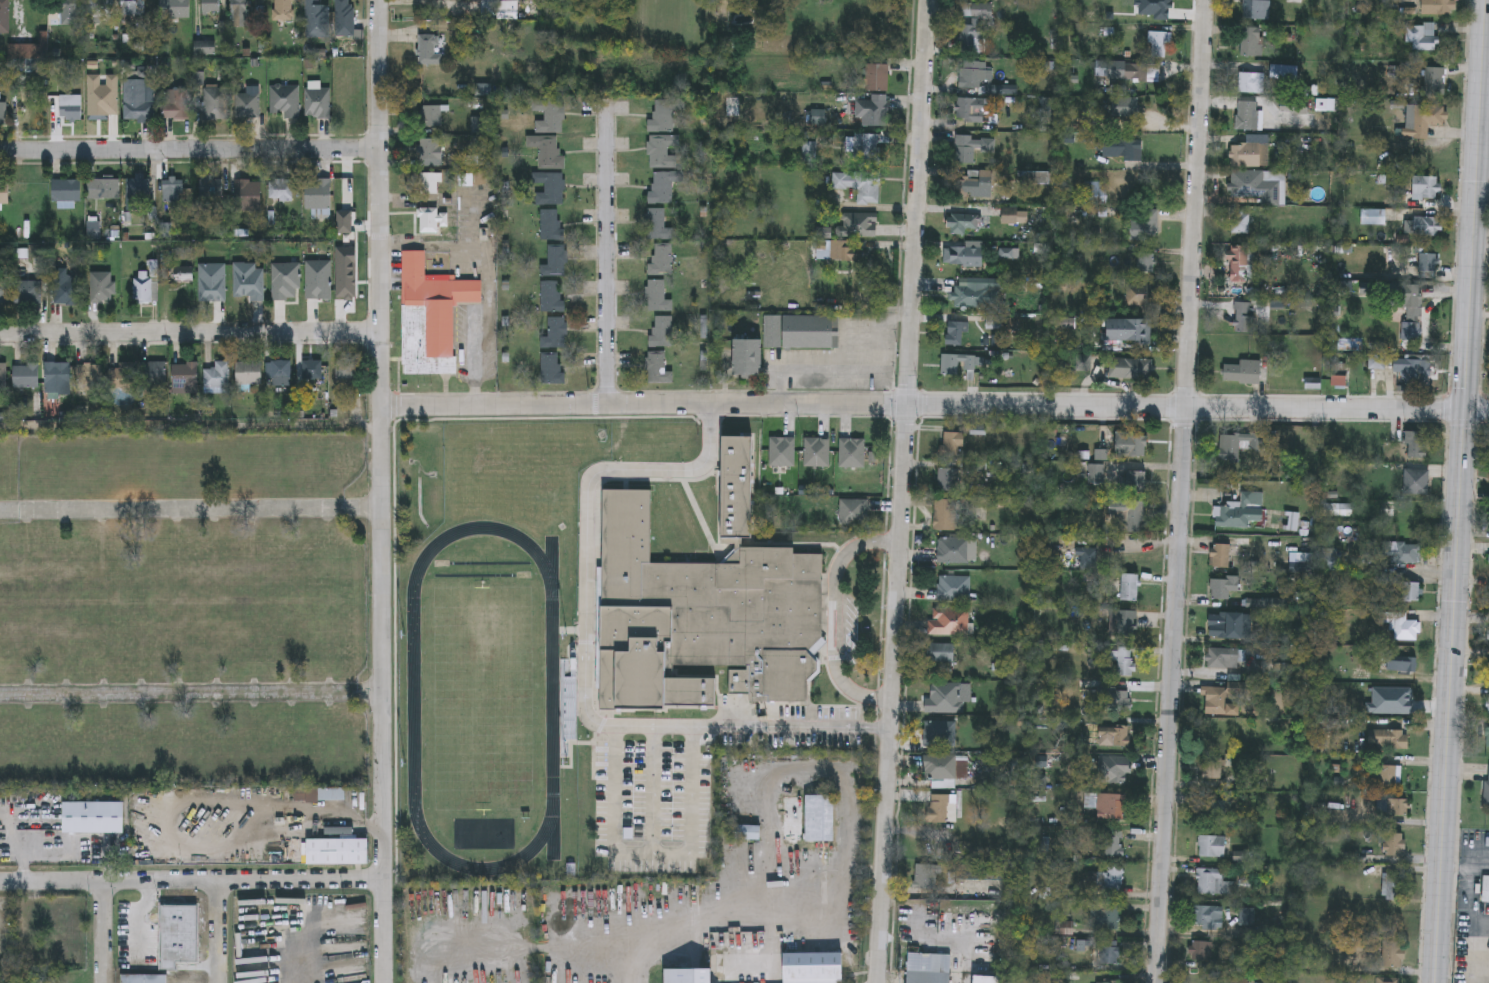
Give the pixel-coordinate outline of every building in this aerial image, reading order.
[(9,33),(0,33),(0,0),(9,0),(9,33)] [(58,25),(58,0),(77,0),(77,25),(58,25)] [(89,16),(89,0),(112,0),(112,16),(89,16)] [(120,15),(120,0),(144,0),(144,15),(120,15)] [(160,18),(160,0),(189,0),(189,18),(160,18)] [(202,13),(202,0),(219,0),(219,13),(202,13)] [(232,26),(232,0),(248,0),(248,26),(232,26)] [(273,20),(273,0),(293,0),(293,20),(273,20)] [(305,36),(305,0),(329,0),(329,36),(305,36)] [(336,34),(336,0),(349,0),(349,4),(352,4),(352,7),(355,7),(355,34),(336,34)] [(1143,23),(1143,0),(1172,0),(1172,23),(1143,23)] [(1242,18),(1242,0),(1268,0),(1268,18),(1242,18)] [(1420,12),(1420,0),(1453,0),(1453,12),(1420,12)] [(984,15),(984,50),(959,50),(959,2),(991,2),(991,15),(984,15)] [(418,63),(418,22),(439,22),(439,33),(444,33),(444,63),(418,63)] [(1434,49),(1404,49),(1404,22),(1434,22),(1434,49)] [(1261,55),(1240,55),(1240,26),(1261,26),(1261,55)] [(1146,30),(1167,30),(1167,57),(1146,57),(1146,30)] [(958,87),(958,59),(990,59),(990,78),(984,78),(984,87),(958,87)] [(867,88),(867,63),(890,63),(890,88),(867,88)] [(1145,76),(1124,76),(1124,64),(1145,64),(1145,76)] [(1443,66),(1443,94),(1423,94),(1423,66),(1443,66)] [(1264,91),(1237,91),(1237,71),(1264,71),(1264,91)] [(123,79),(148,79),(148,102),(153,102),(153,121),(123,121),(123,79)] [(298,85),(298,118),(283,118),(283,113),(270,113),(270,85),(298,85)] [(305,87),(330,87),(330,117),(305,117),(305,87)] [(203,119),(203,88),(227,88),(227,119),(203,119)] [(164,89),(191,89),(191,118),(164,118),(164,89)] [(236,93),(259,93),(259,117),(236,117),(236,93)] [(888,93),(888,124),(859,124),(859,98),(872,98),(872,93),(888,93)] [(81,95),(81,120),(59,120),(59,95),(81,95)] [(1110,95),(1137,95),(1137,114),(1110,114),(1110,95)] [(988,96),(988,112),(983,112),(983,120),(956,120),(956,96),(988,96)] [(685,108),(674,108),(674,130),(648,130),(648,118),(655,118),(655,98),(685,98),(685,108)] [(532,100),(564,99),(564,131),(536,132),(536,120),(544,120),(544,110),(532,110),(532,100)] [(1256,100),(1256,127),(1235,127),(1235,100),(1256,100)] [(442,104),(442,126),(420,126),(420,104),(442,104)] [(1413,128),(1413,104),(1445,104),(1445,124),(1427,123),(1427,137),(1396,137),(1396,128),(1413,128)] [(954,133),(973,133),(973,162),(954,162),(954,133)] [(678,166),(649,166),(649,134),(679,134),(679,151),(678,151),(678,166)] [(1263,134),(1262,165),(1230,164),(1230,142),(1246,143),(1246,134),(1263,134)] [(881,160),(854,160),(854,135),(881,135),(881,160)] [(442,137),(442,165),(420,165),(420,137),(442,137)] [(539,146),(527,146),(527,137),(559,137),(559,155),(566,155),(566,168),(539,167),(539,146)] [(1100,155),(1100,137),(1140,137),(1140,155),(1100,155)] [(991,169),(991,193),(952,193),(952,173),(964,173),(964,169),(991,169)] [(1263,170),(1263,196),(1229,196),(1229,170),(1263,170)] [(535,192),(544,192),(544,182),(533,182),(533,172),(564,171),(565,203),(536,203),(535,192)] [(673,181),(673,202),(651,202),(651,171),(683,171),(683,181),(673,181)] [(420,197),(420,172),(439,172),(439,197),(420,197)] [(879,204),(857,203),(858,188),(833,188),(833,172),(880,173),(879,204)] [(1438,174),(1438,196),(1412,196),(1412,174),(1438,174)] [(126,175),(149,175),(149,197),(126,197),(126,175)] [(199,197),(199,175),(222,175),(222,197),(199,197)] [(182,177),(182,201),(163,201),(163,177),(182,177)] [(330,178),(330,209),(305,209),(305,178),(330,178)] [(52,179),(80,179),(80,204),(52,204),(52,179)] [(119,179),(119,199),(87,199),(87,179),(119,179)] [(291,179),(291,200),(269,201),(269,179),(291,179)] [(260,180),(260,210),(235,210),(235,180),(260,180)] [(1105,180),(1105,202),(1082,202),(1082,180),(1105,180)] [(8,205),(0,205),(0,182),(8,182),(8,205)] [(964,212),(978,212),(978,228),(964,228),(964,233),(948,233),(948,205),(964,205),(964,212)] [(439,226),(439,232),(420,232),(420,207),(438,207),(438,212),(456,212),(456,226),(439,226)] [(647,237),(647,207),(665,207),(665,227),(674,227),(674,237),(647,237)] [(562,208),(562,239),(541,239),(541,208),(562,208)] [(1248,208),(1248,231),(1230,231),(1230,208),(1248,208)] [(1360,223),(1360,208),(1381,208),(1381,223),(1360,223)] [(1129,239),(1129,211),(1156,211),(1156,239),(1129,239)] [(842,235),(842,213),(878,213),(878,235),(842,235)] [(1441,215),(1441,233),(1412,233),(1412,215),(1441,215)] [(964,245),(964,240),(981,240),(981,265),(943,265),(943,245),(964,245)] [(818,242),(865,242),(865,259),(818,259),(818,242)] [(672,273),(652,273),(652,243),(673,243),(672,273)] [(1229,263),(1229,244),(1253,244),(1253,263),(1229,263)] [(549,245),(567,245),(567,275),(541,275),(541,264),(549,264),(549,245)] [(1153,272),(1135,272),(1135,252),(1153,252),(1153,272)] [(1417,270),(1417,252),(1434,252),(1434,270),(1417,270)] [(483,304),(456,305),(456,376),(403,376),(402,253),(426,253),(426,283),(483,282),(483,304)] [(192,267),(192,281),(175,281),(175,267),(192,267)] [(67,268),(67,276),(77,276),(77,306),(66,306),(66,304),(54,303),(55,268),(67,268)] [(115,294),(110,294),(110,301),(100,301),(100,302),(91,302),(91,272),(111,272),(111,281),(115,281),(115,294)] [(133,277),(152,277),(152,302),(133,302),(133,277)] [(673,310),(648,310),(648,278),(665,278),(665,298),(673,298),(673,310)] [(9,302),(0,302),(0,280),(8,280),(9,302)] [(12,280),(41,280),(41,302),(12,302),(12,280)] [(559,300),(566,300),(566,311),(541,311),(541,280),(559,280),(559,300)] [(949,305),(949,280),(998,281),(998,306),(949,305)] [(1419,305),(1403,305),(1403,282),(1419,282),(1419,305)] [(1233,295),(1252,295),(1252,330),(1233,330),(1233,295)] [(762,346),(762,376),(734,375),(734,338),(764,339),(764,314),(839,314),(839,346),(762,346)] [(673,345),(651,345),(651,315),(673,315),(673,345)] [(568,347),(541,347),(541,335),(549,335),(549,316),(568,316),(568,347)] [(1107,340),(1107,317),(1149,317),(1149,340),(1107,340)] [(945,343),(947,319),(966,321),(965,344),(945,343)] [(1420,338),(1400,337),(1401,320),(1420,321),(1420,338)] [(673,381),(648,381),(647,351),(665,350),(665,370),(673,370),(673,381)] [(565,382),(541,382),(541,352),(558,352),(558,362),(565,362),(565,382)] [(1384,366),(1368,366),(1368,352),(1384,352),(1384,366)] [(940,372),(940,353),(983,353),(983,362),(973,362),(973,372),(940,372)] [(1423,379),(1401,379),(1401,368),(1393,368),(1393,354),(1423,354),(1423,379)] [(1151,356),(1151,376),(1107,376),(1107,356),(1151,356)] [(335,359),(355,359),(355,378),(335,378),(335,359)] [(1260,359),(1260,381),(1222,381),(1222,359),(1260,359)] [(290,360),(290,385),(273,385),(273,377),(266,377),(266,360),(290,360)] [(321,378),(303,378),(304,360),(321,360),(321,378)] [(165,361),(165,383),(145,383),(145,361),(165,361)] [(203,387),(203,369),(215,369),(215,361),(229,361),(229,387),(203,387)] [(261,384),(235,384),(235,361),(261,361),(261,384)] [(1346,361),(1346,385),(1330,385),(1330,361),(1346,361)] [(70,362),(70,392),(45,392),(45,362),(70,362)] [(133,362),(134,386),(109,387),(109,363),(133,362)] [(172,362),(197,362),(197,389),(172,389),(172,362)] [(76,363),(100,363),(100,383),(76,383),(76,363)] [(38,364),(38,387),(13,387),(13,364),(38,364)] [(8,391),(8,366),(0,366),(0,391),(8,391)] [(1405,457),(1405,430),(1425,430),(1425,457),(1405,457)] [(938,444),(943,444),(943,432),(963,432),(963,455),(938,455),(938,444)] [(1146,434),(1146,455),(1127,455),(1127,434),(1146,434)] [(1240,461),(1220,461),(1220,434),(1240,434),(1240,461)] [(795,437),(795,466),(769,466),(769,437),(795,437)] [(600,711),(604,491),(652,491),(651,564),(732,565),(732,546),(720,545),(722,438),(755,438),(753,540),(744,540),(744,548),(796,549),(796,556),(822,556),(820,678),(807,678),(806,704),(750,703),(750,695),(729,694),(730,669),(718,669),(717,713),(600,711)] [(829,467),(804,467),(804,438),(829,438),(829,467)] [(839,467),(839,438),(864,438),(864,467),(839,467)] [(1089,480),(1089,464),(1102,464),(1102,480),(1089,480)] [(960,468),(960,491),(938,491),(938,468),(960,468)] [(1404,494),(1404,469),(1428,469),(1428,494),(1404,494)] [(1121,532),(1121,516),(1109,516),(1109,499),(1127,499),(1128,471),(1145,471),(1144,533),(1121,532)] [(1250,528),(1216,526),(1216,503),(1240,504),(1241,491),(1264,492),(1263,521),(1250,521),(1250,528)] [(955,530),(935,530),(935,498),(955,498),(955,530)] [(867,499),(867,524),(838,524),(838,499),(867,499)] [(938,563),(938,538),(976,538),(976,563),(938,563)] [(1210,567),(1211,543),(1230,544),(1229,567),(1210,567)] [(1388,563),(1388,543),(1420,543),(1420,563),(1388,563)] [(1078,567),(1078,548),(1097,548),(1097,567),(1078,567)] [(1320,549),(1341,549),(1341,570),(1320,570),(1320,549)] [(1121,601),(1121,573),(1138,573),(1138,601),(1121,601)] [(970,602),(938,602),(938,576),(970,576),(970,602)] [(1210,577),(1239,577),(1239,591),(1229,591),(1229,598),(1210,598),(1210,577)] [(1401,600),(1401,581),(1419,581),(1419,601),(1401,600)] [(930,635),(930,608),(968,608),(968,635),(930,635)] [(1135,611),(1135,634),(1120,634),(1120,611),(1135,611)] [(1407,612),(1407,621),(1418,621),(1418,639),(1392,639),(1392,623),(1378,623),(1378,612),(1407,612)] [(1228,635),(1209,636),(1209,615),(1228,615),(1228,635)] [(927,662),(927,644),(954,644),(954,662),(927,662)] [(1116,676),(1116,647),(1133,647),(1133,676),(1116,676)] [(1208,667),(1208,648),(1240,648),(1240,667),(1208,667)] [(1416,656),(1416,671),(1387,671),(1387,656),(1416,656)] [(925,713),(925,698),(930,698),(930,683),(964,683),(964,713),(925,713)] [(1229,686),(1229,703),(1240,703),(1240,714),(1206,714),(1206,686),(1229,686)] [(1105,709),(1105,688),(1128,688),(1128,709),(1105,709)] [(924,746),(924,721),(955,721),(955,746),(924,746)] [(1128,727),(1128,745),(1099,745),(1099,727),(1128,727)] [(1369,729),(1408,729),(1408,748),(1369,748),(1369,729)] [(955,779),(924,779),(924,755),(955,755),(955,779)] [(1127,782),(1108,782),(1108,756),(1127,756),(1127,782)] [(1223,778),(1201,778),(1201,756),(1223,756),(1223,778)] [(1379,784),(1379,764),(1400,764),(1400,784),(1379,784)] [(319,800),(319,789),(344,789),(344,800),(319,800)] [(1124,793),(1124,818),(1097,818),(1097,793),(1124,793)] [(833,840),(805,840),(805,794),(833,794),(833,840)] [(929,825),(929,794),(947,794),(947,825),(929,825)] [(1385,815),(1385,798),(1407,798),(1407,815),(1385,815)] [(1220,799),(1220,823),(1202,823),(1202,799),(1220,799)] [(1123,855),(1104,855),(1104,830),(1123,830),(1123,855)] [(1404,855),(1384,855),(1384,833),(1404,833),(1404,855)] [(1225,835),(1225,856),(1198,856),(1198,835),(1225,835)] [(369,839),(369,864),(307,864),(307,839),(369,839)] [(935,887),(915,887),(915,864),(936,865),(935,887)] [(1196,893),(1196,868),(1223,868),(1223,881),(1235,881),(1235,893),(1196,893)] [(1122,870),(1122,889),(1088,889),(1088,870),(1122,870)] [(1396,899),(1382,899),(1382,874),(1408,874),(1408,891),(1396,891),(1396,899)] [(1119,928),(1091,928),(1091,903),(1119,903),(1119,928)] [(160,905),(198,905),(198,963),(176,962),(176,971),(160,971),(160,905)] [(1223,927),(1195,927),(1195,905),(1223,905),(1223,927)] [(1190,962),(1190,941),(1213,941),(1213,962),(1190,962)] [(1402,968),(1382,968),(1382,941),(1402,941),(1402,968)] [(1119,964),(1100,964),(1100,942),(1119,942),(1119,964)] [(843,952),(843,982),(783,982),(783,952),(843,952)] [(951,954),(950,982),(907,982),(908,953),(951,954)] [(712,968),(713,982),(665,982),(665,968),(712,968)]
